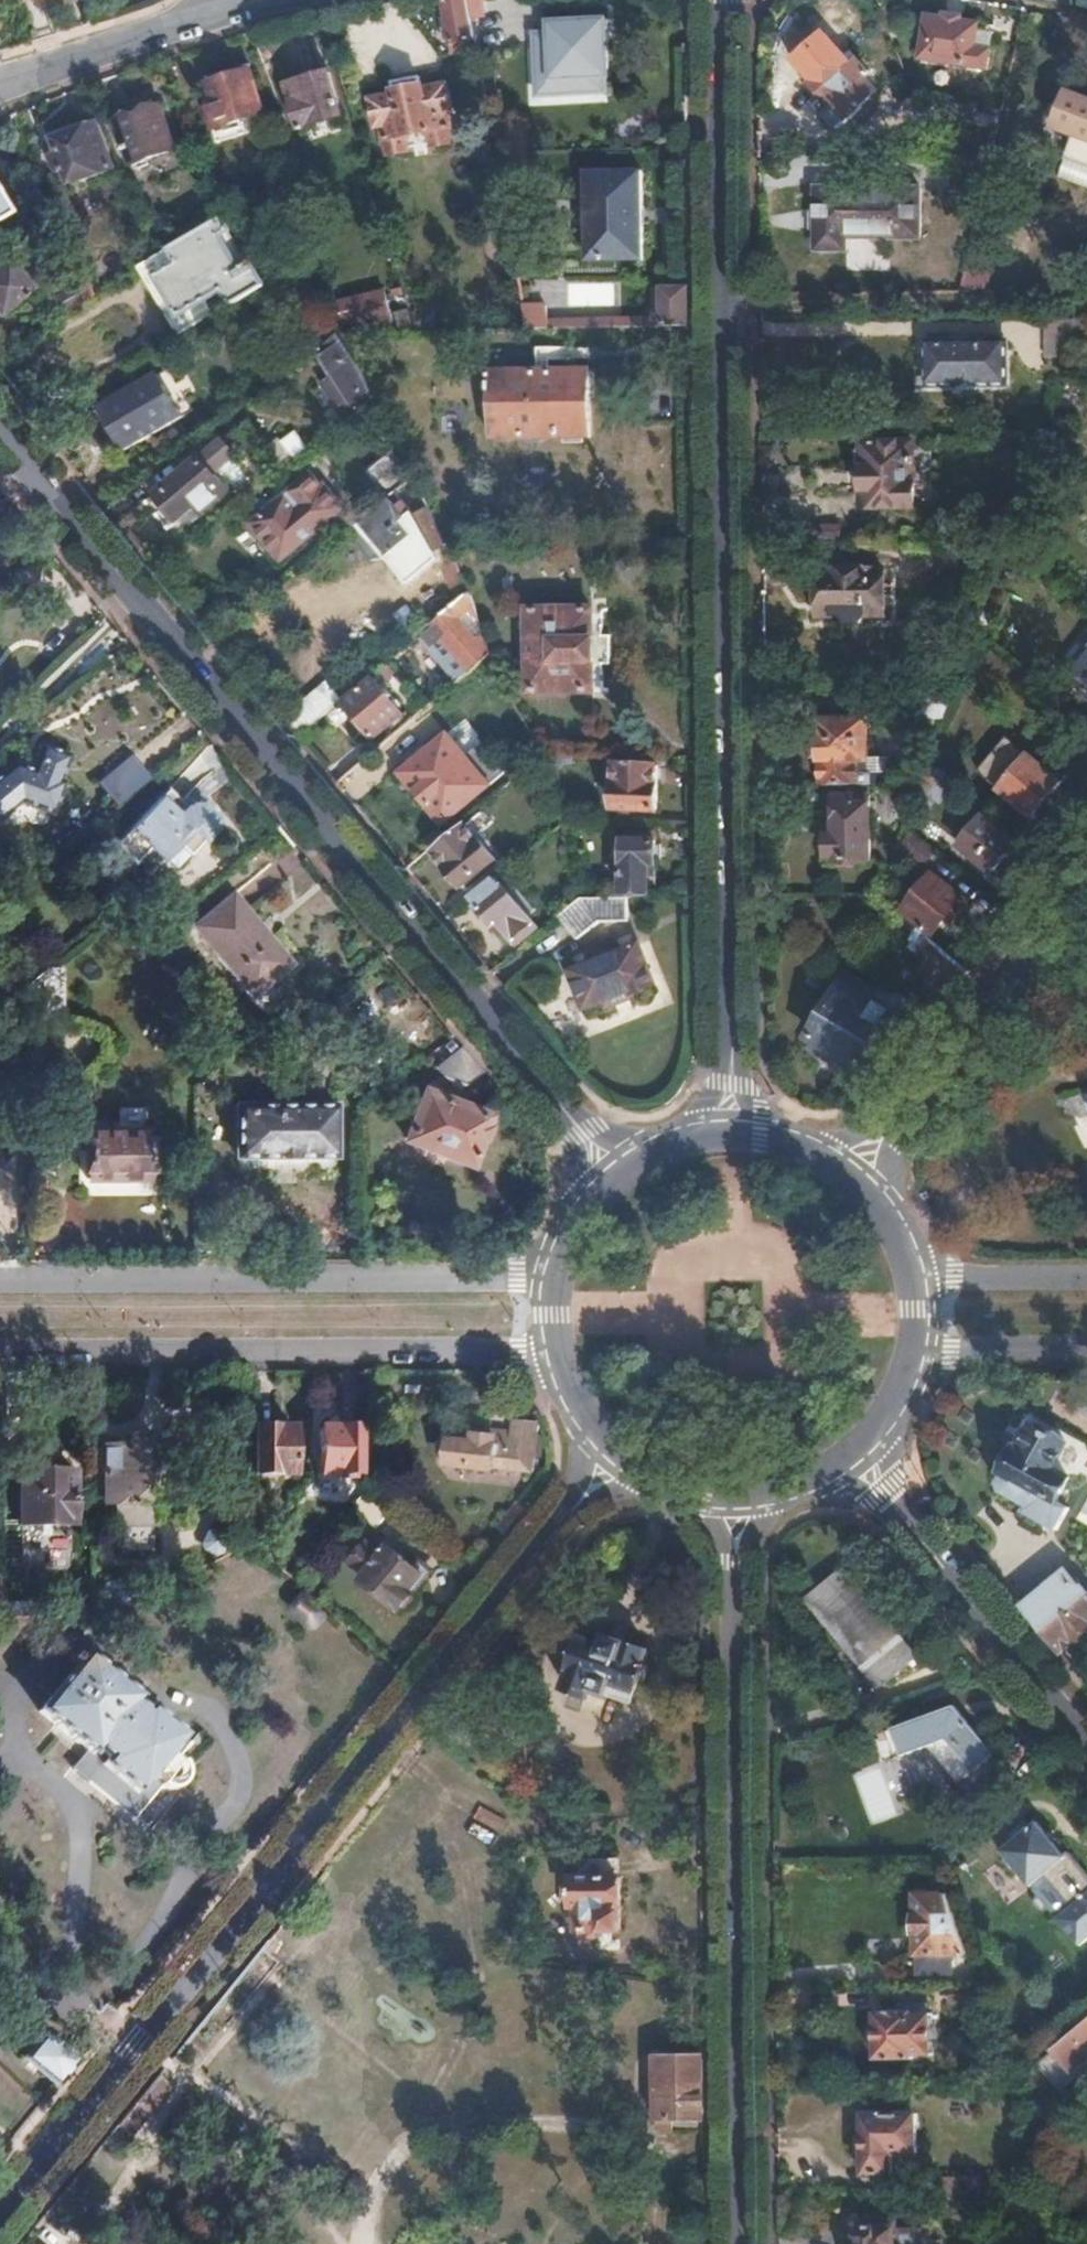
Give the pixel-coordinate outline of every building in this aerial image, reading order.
[(467,0),(445,0),(444,0),(447,16),(436,17),(439,36),(450,35),(453,49),(475,45),(470,19),(467,0)] [(479,0),(467,0),(470,19),(483,17),(479,0)] [(560,25),(553,25),(556,74),(605,71),(603,23),(596,23),(595,12),(560,14),(560,25)] [(996,28),(928,18),(923,61),(991,70),(996,28)] [(862,117),(879,105),(867,88),(874,83),(865,71),(859,76),(851,65),(814,91),(828,110),(822,115),(827,121),(824,123),(834,136),(839,137),(863,119),(862,117)] [(249,71),(199,85),(212,128),(261,113),(249,71)] [(344,116),(331,71),(287,84),(300,129),(344,116)] [(451,132),(446,107),(450,106),(445,80),(422,85),(421,80),(392,86),(394,91),(371,96),(375,121),(380,121),(384,142),(392,149),(404,146),(406,143),(428,137),(434,140),(446,138),(451,132)] [(1069,93),(1054,130),(1076,137),(1067,162),(1086,169),(1086,99),(1069,93)] [(159,107),(116,123),(132,166),(175,150),(159,107)] [(112,169),(95,124),(55,139),(61,155),(53,158),(59,172),(65,169),(71,184),(112,169)] [(640,171),(585,172),(586,202),(582,202),(582,230),(586,230),(586,260),(641,259),(641,224),(636,224),(636,207),(641,207),(640,171)] [(918,239),(918,191),(816,189),(815,251),(843,250),(843,238),(918,239)] [(264,285),(243,250),(240,252),(228,231),(230,230),(223,217),(163,253),(138,268),(179,335),(264,285)] [(0,258),(0,308),(26,286),(1,257),(0,258)] [(392,311),(376,257),(347,265),(357,298),(343,301),(349,324),(392,311)] [(662,317),(661,326),(688,325),(688,288),(663,288),(662,317)] [(527,327),(561,327),(561,318),(548,319),(544,305),(523,305),(527,327)] [(615,318),(616,326),(655,326),(655,317),(615,318)] [(561,318),(561,327),(599,327),(598,318),(561,318)] [(615,318),(598,318),(599,327),(616,326),(615,318)] [(1086,335),(1086,318),(1043,319),(1047,358),(1079,358),(1086,335)] [(374,400),(352,368),(355,366),(336,337),(329,342),(313,354),(329,378),(319,385),(344,423),(364,406),(374,400)] [(1009,341),(931,342),(930,386),(960,386),(960,390),(980,389),(980,386),(1009,385),(1009,341)] [(589,439),(590,373),(493,375),(493,440),(589,439)] [(184,415),(159,374),(111,402),(125,429),(116,434),(125,450),(184,415)] [(125,429),(111,402),(101,408),(116,434),(125,429)] [(297,463),(277,440),(270,447),(264,452),(282,475),(297,463)] [(231,496),(216,477),(238,459),(226,445),(225,442),(202,461),(200,459),(147,502),(174,536),(184,529),(185,531),(203,516),(205,518),(231,496)] [(913,509),(913,444),(861,444),(861,451),(857,454),(857,470),(863,474),(863,509),(913,509)] [(412,476),(393,451),(368,471),(388,496),(412,476)] [(459,566),(415,478),(358,525),(359,528),(354,541),(370,561),(383,557),(386,560),(400,548),(421,531),(459,602),(471,592),(467,584),(459,566)] [(281,561),(344,509),(325,486),(305,503),(295,490),(252,525),(281,561)] [(840,539),(840,527),(818,527),(818,517),(793,518),(793,539),(840,539)] [(883,616),(882,573),(816,573),(817,617),(843,618),(848,626),(860,626),(864,617),(883,616)] [(490,648),(473,598),(471,592),(459,602),(431,625),(470,673),(492,654),(490,648)] [(592,637),(592,612),(528,613),(529,641),(518,641),(518,672),(529,673),(530,693),(593,692),(593,666),(609,666),(608,636),(592,637)] [(1081,624),(1046,667),(1085,699),(1086,697),(1086,629),(1081,624)] [(400,715),(372,681),(344,705),(372,738),(400,715)] [(341,700),(326,683),(284,718),(299,736),(341,700)] [(945,719),(958,685),(915,685),(915,719),(945,719)] [(869,785),(868,722),(822,722),(821,741),(815,741),(814,757),(822,757),(822,786),(869,785)] [(489,786),(447,735),(402,774),(445,824),(489,786)] [(1032,821),(1061,788),(1008,744),(980,778),(1032,821)] [(76,756),(46,746),(36,770),(18,762),(0,777),(0,821),(24,801),(56,813),(69,782),(66,781),(76,756)] [(149,777),(130,753),(105,774),(116,788),(108,794),(116,805),(149,777)] [(574,763),(574,756),(544,754),(546,758),(553,786),(561,783),(558,769),(559,765),(562,762),(574,763)] [(611,810),(655,811),(656,784),(661,784),(662,768),(654,768),(654,765),(613,763),(611,810)] [(937,806),(954,786),(929,765),(919,790),(937,806)] [(116,788),(105,774),(97,781),(108,794),(116,788)] [(185,807),(167,786),(159,794),(178,814),(185,807)] [(213,827),(213,817),(199,803),(190,802),(185,807),(178,814),(159,794),(128,822),(146,842),(161,856),(176,842),(191,828),(200,839),(213,827)] [(864,797),(832,797),(831,815),(838,816),(838,836),(831,836),(831,858),(839,858),(839,864),(871,863),(872,804),(864,805),(864,797)] [(1013,845),(982,818),(958,848),(989,874),(1013,845)] [(146,842),(128,822),(111,837),(130,857),(146,842)] [(496,858),(469,826),(435,853),(464,886),(496,858)] [(185,853),(200,839),(191,828),(176,842),(185,853)] [(623,838),(621,889),(648,891),(649,868),(655,868),(655,859),(659,859),(660,843),(656,843),(656,839),(623,838)] [(537,924),(497,876),(472,896),(502,932),(508,927),(518,940),(537,924)] [(966,906),(931,876),(902,911),(931,936),(948,916),(954,921),(966,906)] [(287,962),(232,895),(195,925),(250,991),(287,962)] [(627,922),(627,897),(582,896),(560,916),(578,939),(599,922),(627,922)] [(899,933),(909,923),(899,915),(890,928),(898,935),(899,933)] [(968,972),(928,940),(917,953),(930,963),(917,978),(931,990),(936,984),(949,995),(968,972)] [(655,982),(640,944),(619,952),(617,950),(609,947),(592,954),(591,961),(592,963),(572,970),(587,1006),(606,998),(610,1006),(636,996),(633,991),(655,982)] [(63,1021),(63,968),(44,968),(26,983),(27,987),(27,1022),(63,1021)] [(868,993),(844,978),(806,1038),(812,1041),(805,1050),(846,1076),(853,1066),(857,1069),(888,1021),(893,1025),(907,1003),(875,982),(868,993)] [(457,1092),(483,1071),(461,1045),(436,1066),(457,1092)] [(409,1137),(473,1161),(482,1137),(485,1139),(490,1124),(487,1123),(490,1115),(426,1091),(409,1137)] [(338,1105),(239,1103),(239,1159),(337,1160),(338,1105)] [(143,1130),(87,1129),(87,1179),(142,1180),(143,1130)] [(298,1474),(298,1429),(276,1429),(274,1424),(263,1424),(260,1429),(257,1430),(256,1475),(298,1474)] [(323,1429),(323,1475),(343,1475),(342,1479),(359,1479),(359,1474),(361,1474),(362,1429),(356,1428),(356,1425),(343,1425),(343,1428),(323,1429)] [(535,1476),(540,1428),(514,1425),(512,1434),(500,1433),(488,1431),(487,1432),(476,1430),(474,1443),(449,1439),(444,1475),(529,1489),(531,1476),(535,1476)] [(156,1503),(157,1438),(128,1438),(129,1447),(104,1448),(104,1503),(156,1503)] [(1047,1518),(1061,1495),(1044,1485),(1059,1460),(1026,1439),(1010,1464),(1005,1461),(991,1485),(994,1487),(988,1497),(991,1506),(1017,1522),(1013,1529),(1046,1549),(1060,1526),(1047,1518)] [(74,1526),(75,1471),(22,1471),(22,1525),(74,1526)] [(381,1528),(392,1515),(368,1495),(358,1508),(381,1528)] [(72,1550),(24,1547),(23,1569),(70,1571),(72,1550)] [(370,1590),(407,1621),(420,1606),(417,1603),(433,1583),(398,1555),(370,1590)] [(1066,1569),(1021,1606),(1048,1637),(1059,1651),(1072,1640),(1075,1642),(1086,1632),(1086,1595),(1066,1569)] [(914,1656),(843,1573),(810,1600),(881,1683),(914,1656)] [(328,1615),(304,1595),(294,1606),(293,1612),(311,1627),(319,1626),(328,1615)] [(637,1692),(650,1654),(609,1640),(607,1646),(584,1638),(565,1691),(590,1699),(592,1692),(608,1698),(613,1684),(637,1692)] [(171,1755),(187,1736),(153,1708),(150,1712),(140,1703),(143,1699),(90,1655),(43,1709),(93,1750),(77,1769),(137,1818),(160,1791),(182,1765),(171,1755)] [(637,1692),(613,1684),(608,1698),(632,1706),(637,1692)] [(1016,1777),(958,1706),(889,1733),(899,1759),(929,1747),(960,1783),(966,1778),(986,1801),(1016,1777)] [(190,1782),(192,1775),(191,1769),(189,1764),(185,1760),(182,1765),(160,1791),(165,1793),(171,1794),(177,1794),(183,1792),(188,1787),(190,1782)] [(479,1805),(473,1818),(496,1828),(502,1814),(479,1805)] [(1072,1856),(1068,1859),(1039,1824),(1029,1832),(1026,1828),(1017,1835),(1011,1828),(997,1840),(1007,1852),(1005,1853),(1034,1888),(1048,1877),(1075,1910),(1060,1921),(1081,1946),(1086,1941),(1086,1874),(1072,1856)] [(620,1878),(620,1861),(583,1861),(583,1879),(577,1879),(577,1908),(583,1907),(583,1931),(622,1930),(623,1878),(620,1878)] [(970,1958),(936,1866),(935,1865),(922,1865),(922,1880),(918,1880),(918,1917),(916,1917),(916,1934),(919,1934),(919,1958),(970,1958)] [(888,1929),(913,1930),(914,1900),(889,1899),(888,1929)] [(948,1989),(948,1962),(919,1963),(920,1990),(948,1989)] [(987,2006),(981,1988),(954,1989),(953,2007),(987,2006)] [(933,2058),(932,2017),(915,2018),(915,2014),(876,2015),(877,2062),(914,2061),(914,2059),(933,2058)] [(1042,2061),(1039,2064),(1051,2079),(1069,2065),(1072,2068),(1086,2056),(1086,2024),(1042,2061)] [(46,2073),(67,2047),(51,2034),(29,2059),(46,2073)] [(1042,2061),(1020,2035),(1006,2046),(1028,2073),(1039,2064),(1042,2061)] [(61,2084),(81,2059),(67,2047),(46,2073),(61,2084)] [(705,2112),(705,2059),(659,2060),(659,2129),(673,2129),(674,2113),(705,2112)] [(919,2154),(919,2115),(868,2115),(868,2177),(894,2177),(894,2154),(919,2154)] [(1045,2147),(1057,2138),(1051,2130),(1039,2140),(1045,2147)] [(991,2196),(991,2179),(941,2179),(942,2197),(991,2196)] [(921,2230),(897,2231),(893,2229),(883,2229),(883,2227),(860,2227),(860,2243),(922,2243),(921,2230)]
